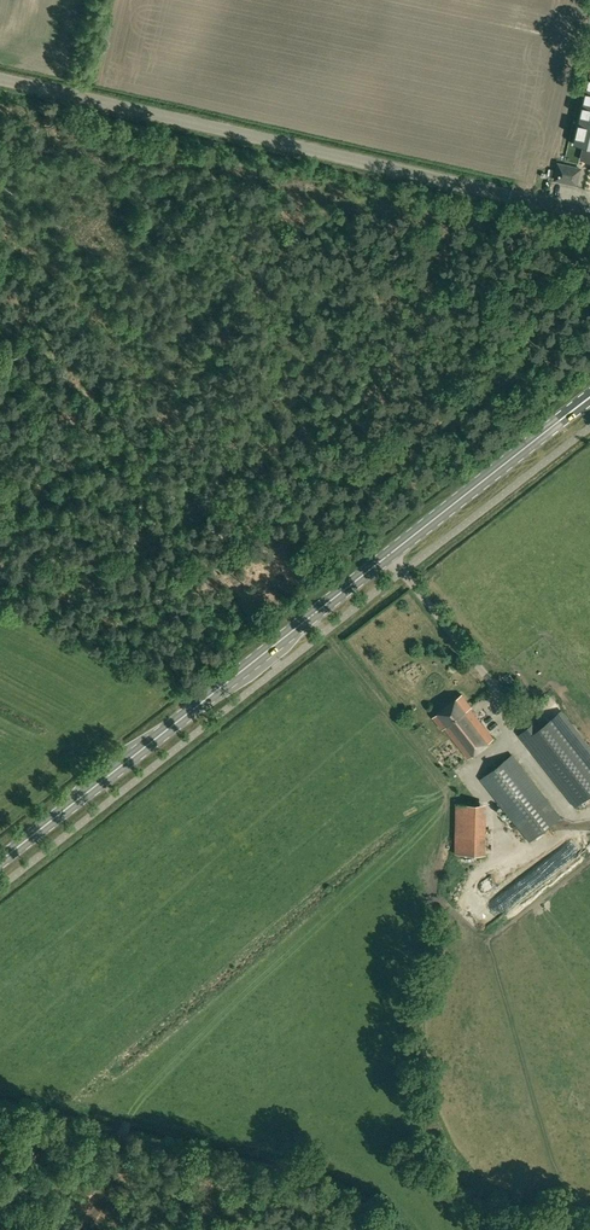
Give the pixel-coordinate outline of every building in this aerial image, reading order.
[(574,147),(583,149),(580,162),(589,165),(589,76),(574,147)] [(577,184),(580,169),(558,164),(555,179),(577,184)] [(511,675),(506,678),(510,683),(514,680),(511,675)] [(469,758),(494,739),(470,708),(472,706),(462,694),(433,716),(443,728),(445,727),(469,758)] [(589,794),(589,747),(561,711),(543,725),(538,719),(520,734),(575,806),(589,794)] [(481,778),(516,824),(529,841),(560,818),(512,755),(481,778)] [(486,854),(487,804),(457,804),(456,853),(486,854)] [(453,1042),(459,1018),(442,1014),(438,1028),(452,1032),(450,1041),(453,1042)]
